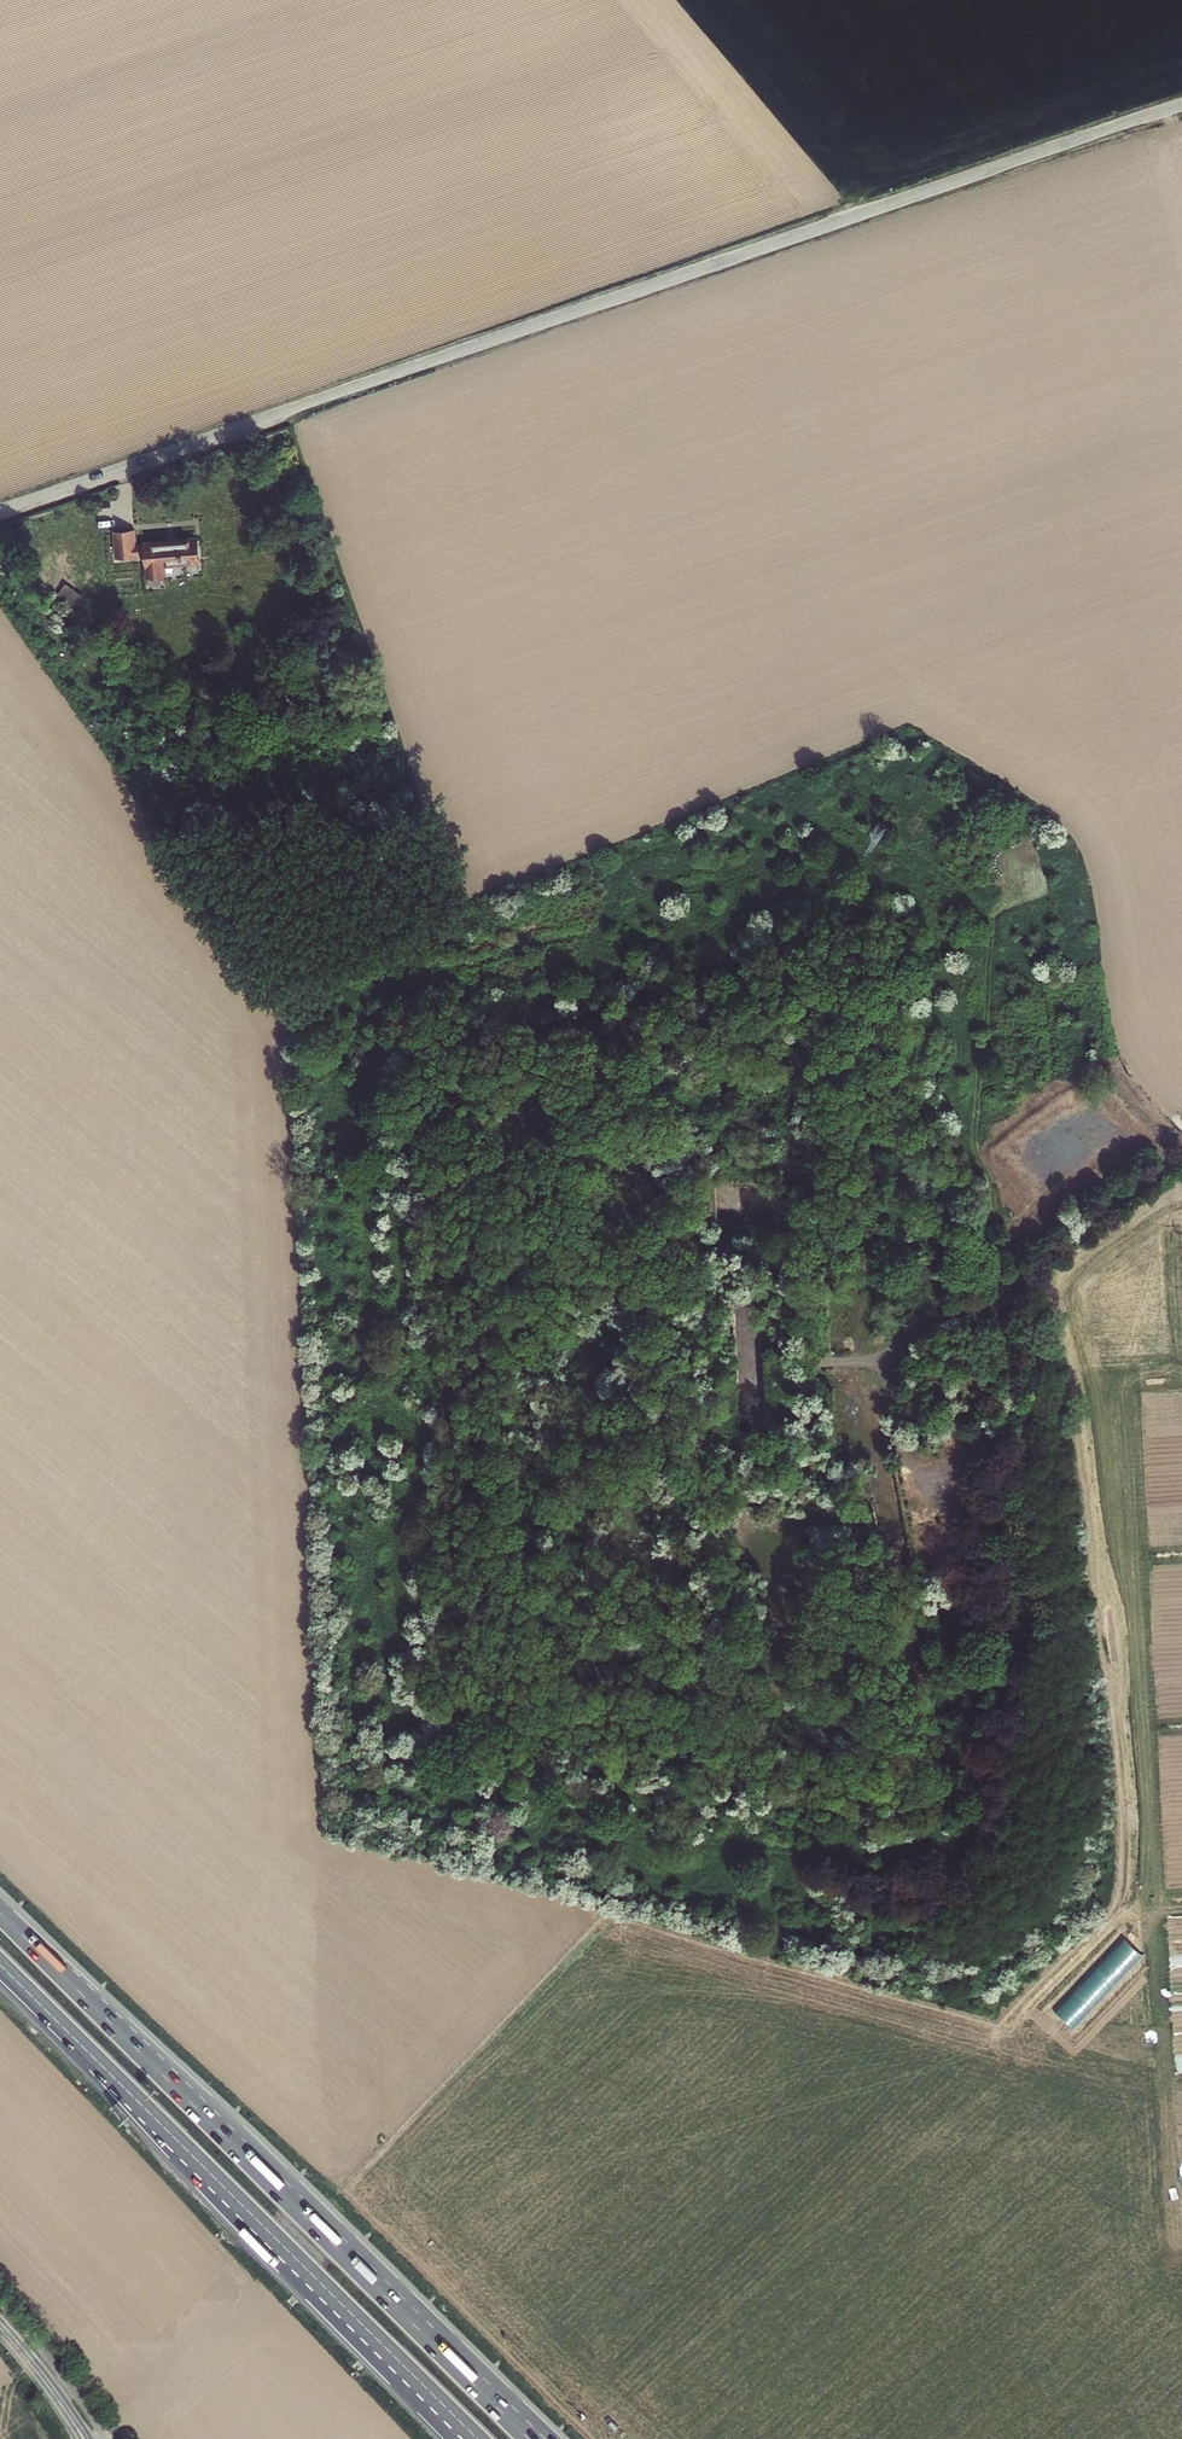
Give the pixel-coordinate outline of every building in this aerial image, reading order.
[(192,562),(191,541),(132,545),(131,531),(110,533),(111,557),(141,555),(142,576),(159,575),(158,564),(192,562)]
